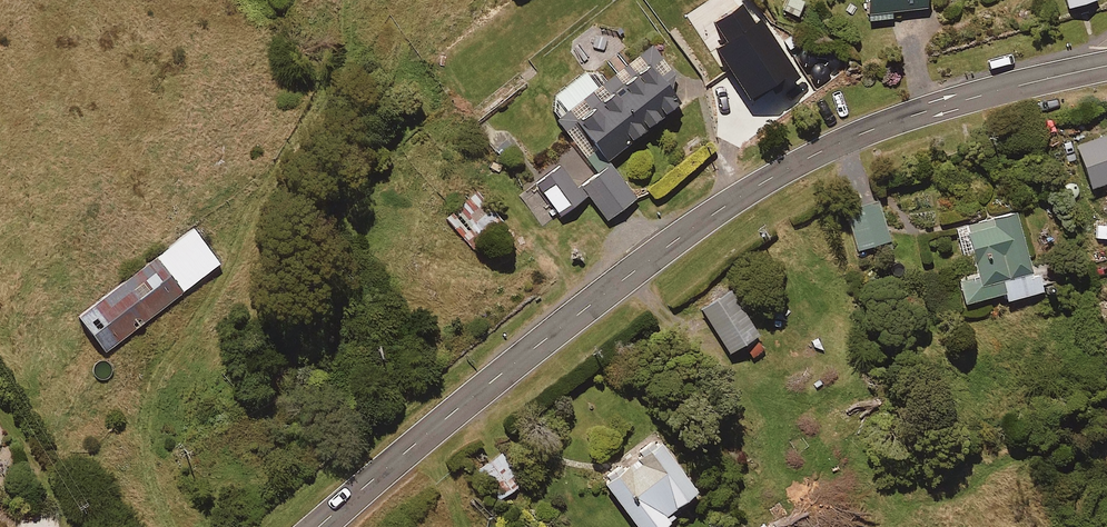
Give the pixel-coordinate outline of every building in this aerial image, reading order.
[(797,0),(787,0),(781,15),(799,22),(806,4),(797,0)] [(866,19),(925,14),(924,0),(864,0),(866,19)] [(1095,0),(1063,0),(1067,13),(1096,4),(1095,0)] [(746,6),(728,28),(741,39),(759,17),(746,6)] [(675,75),(654,48),(630,67),(620,54),(602,68),(612,81),(600,91),(588,75),(561,95),(553,114),(599,172),(693,98),(675,75)] [(1074,148),(1089,192),(1106,186),(1106,137),(1074,148)] [(585,198),(562,167),(538,185),(561,216),(585,198)] [(638,200),(612,167),(584,188),(610,221),(638,200)] [(490,228),(468,203),(448,219),(470,245),(490,228)] [(888,245),(877,204),(844,214),(855,254),(888,245)] [(1030,278),(1015,216),(955,231),(966,275),(956,278),(963,308),(1003,298),(1005,305),(1043,296),(1038,276),(1030,278)] [(222,266),(195,231),(81,320),(108,355),(222,266)] [(705,312),(732,356),(744,349),(753,363),(770,352),(734,293),(705,312)] [(660,441),(604,482),(638,526),(676,526),(707,505),(660,441)] [(524,482),(500,456),(481,473),(506,499),(524,482)]
